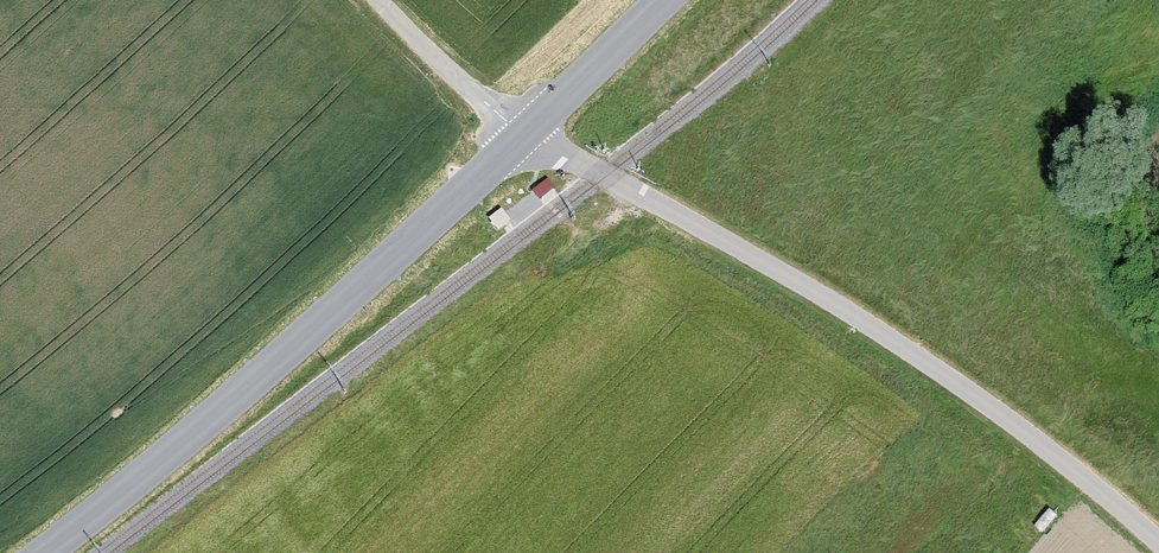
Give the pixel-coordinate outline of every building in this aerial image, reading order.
[(555,187),(548,178),(532,190),(539,199),(555,187)] [(509,219),(501,209),(491,217),(498,227),(509,219)]
